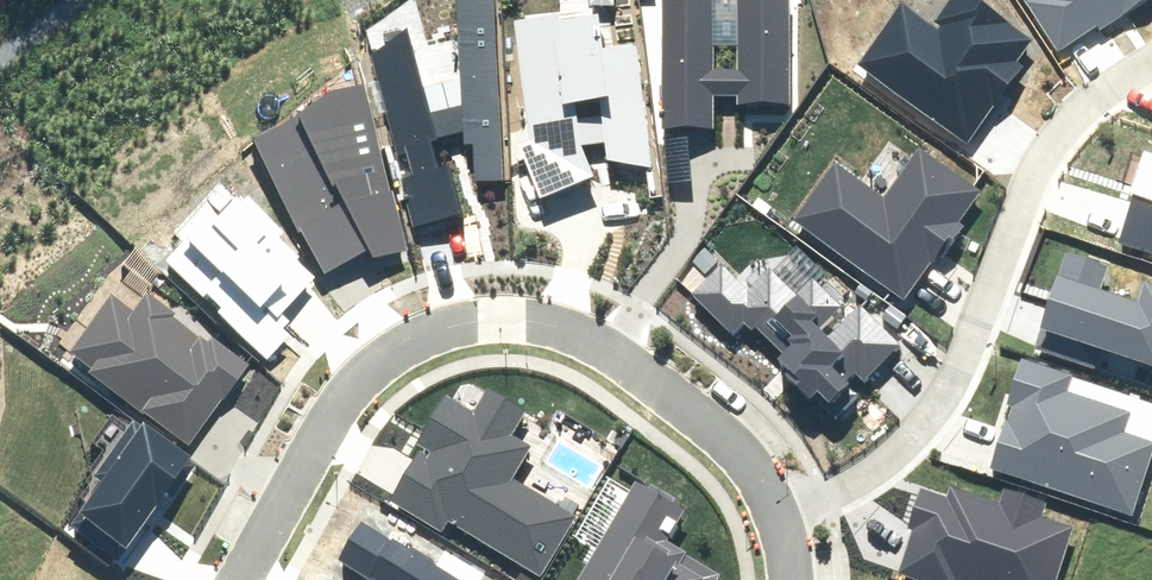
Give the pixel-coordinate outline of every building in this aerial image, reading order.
[(494,0),(456,0),(462,107),(429,115),(406,27),(372,55),(396,155),(407,153),(412,176),(400,179),(413,228),(460,213),(446,164),(436,166),(429,139),(463,132),(464,143),(474,143),(475,181),(504,182),(494,0)] [(664,128),(712,127),(712,95),(736,95),(736,104),(791,103),(790,0),(738,0),(739,67),(711,67),(711,0),(663,0),(664,128)] [(856,66),(967,142),(1021,66),(1016,62),(1031,40),(973,0),(946,0),(929,25),(899,5),(856,66)] [(1057,50),(1096,26),(1099,31),(1150,0),(1026,0),(1057,50)] [(597,9),(513,20),(528,140),(517,145),(539,198),(594,175),(581,150),(606,147),(605,159),(650,166),(635,42),(602,46),(597,9)] [(296,114),(252,138),(326,272),(369,248),(374,257),(407,249),(392,190),(390,190),(362,85),(327,91),(296,114)] [(834,163),(794,221),(906,300),(938,254),(942,257),(965,225),(961,222),(983,191),(919,146),(883,197),(834,163)] [(1121,242),(1151,253),(1151,154),(1142,151),(1128,192),(1136,195),(1121,242)] [(183,241),(166,258),(204,296),(208,293),(220,305),(216,309),(265,357),(289,334),(283,328),(290,321),(279,310),(315,275),(278,237),(284,231),(246,194),(240,200),(224,183),(175,232),(183,241)] [(1035,349),(1101,371),(1102,369),(1151,386),(1151,286),(1143,283),(1137,302),(1098,289),(1106,265),(1067,252),(1035,349)] [(720,264),(690,297),(733,335),(743,324),(751,330),(754,327),(784,354),(778,360),(787,368),(781,375),(809,400),(817,392),(842,414),(902,348),(858,308),(829,340),(818,329),(839,306),(808,278),(795,293),(770,270),(751,292),(720,264)] [(111,298),(70,351),(93,368),(90,372),(185,445),(224,394),(229,398),(253,367),(214,337),(207,346),(170,318),(175,313),(149,293),(133,314),(111,298)] [(990,468),(1130,514),(1151,448),(1151,441),(1124,432),(1131,412),(1067,391),(1072,376),(1018,358),(1003,402),(1011,404),(990,468)] [(421,449),(391,500),(443,530),(449,521),(541,575),(576,515),(510,477),(529,446),(511,435),(525,410),(488,388),(475,409),(452,396),(451,399),(442,394),(413,444),(421,449)] [(171,496),(195,463),(132,419),(92,476),(100,481),(69,525),(118,560),(166,492),(171,496)] [(720,575),(665,543),(684,510),(637,482),(579,579),(717,579),(720,575)] [(899,574),(918,579),(1056,579),(1074,525),(1041,514),(1045,502),(1004,489),(1000,501),(951,485),(947,497),(921,489),(907,530),(912,532),(899,574)] [(339,561),(371,579),(454,579),(362,524),(339,561)]
